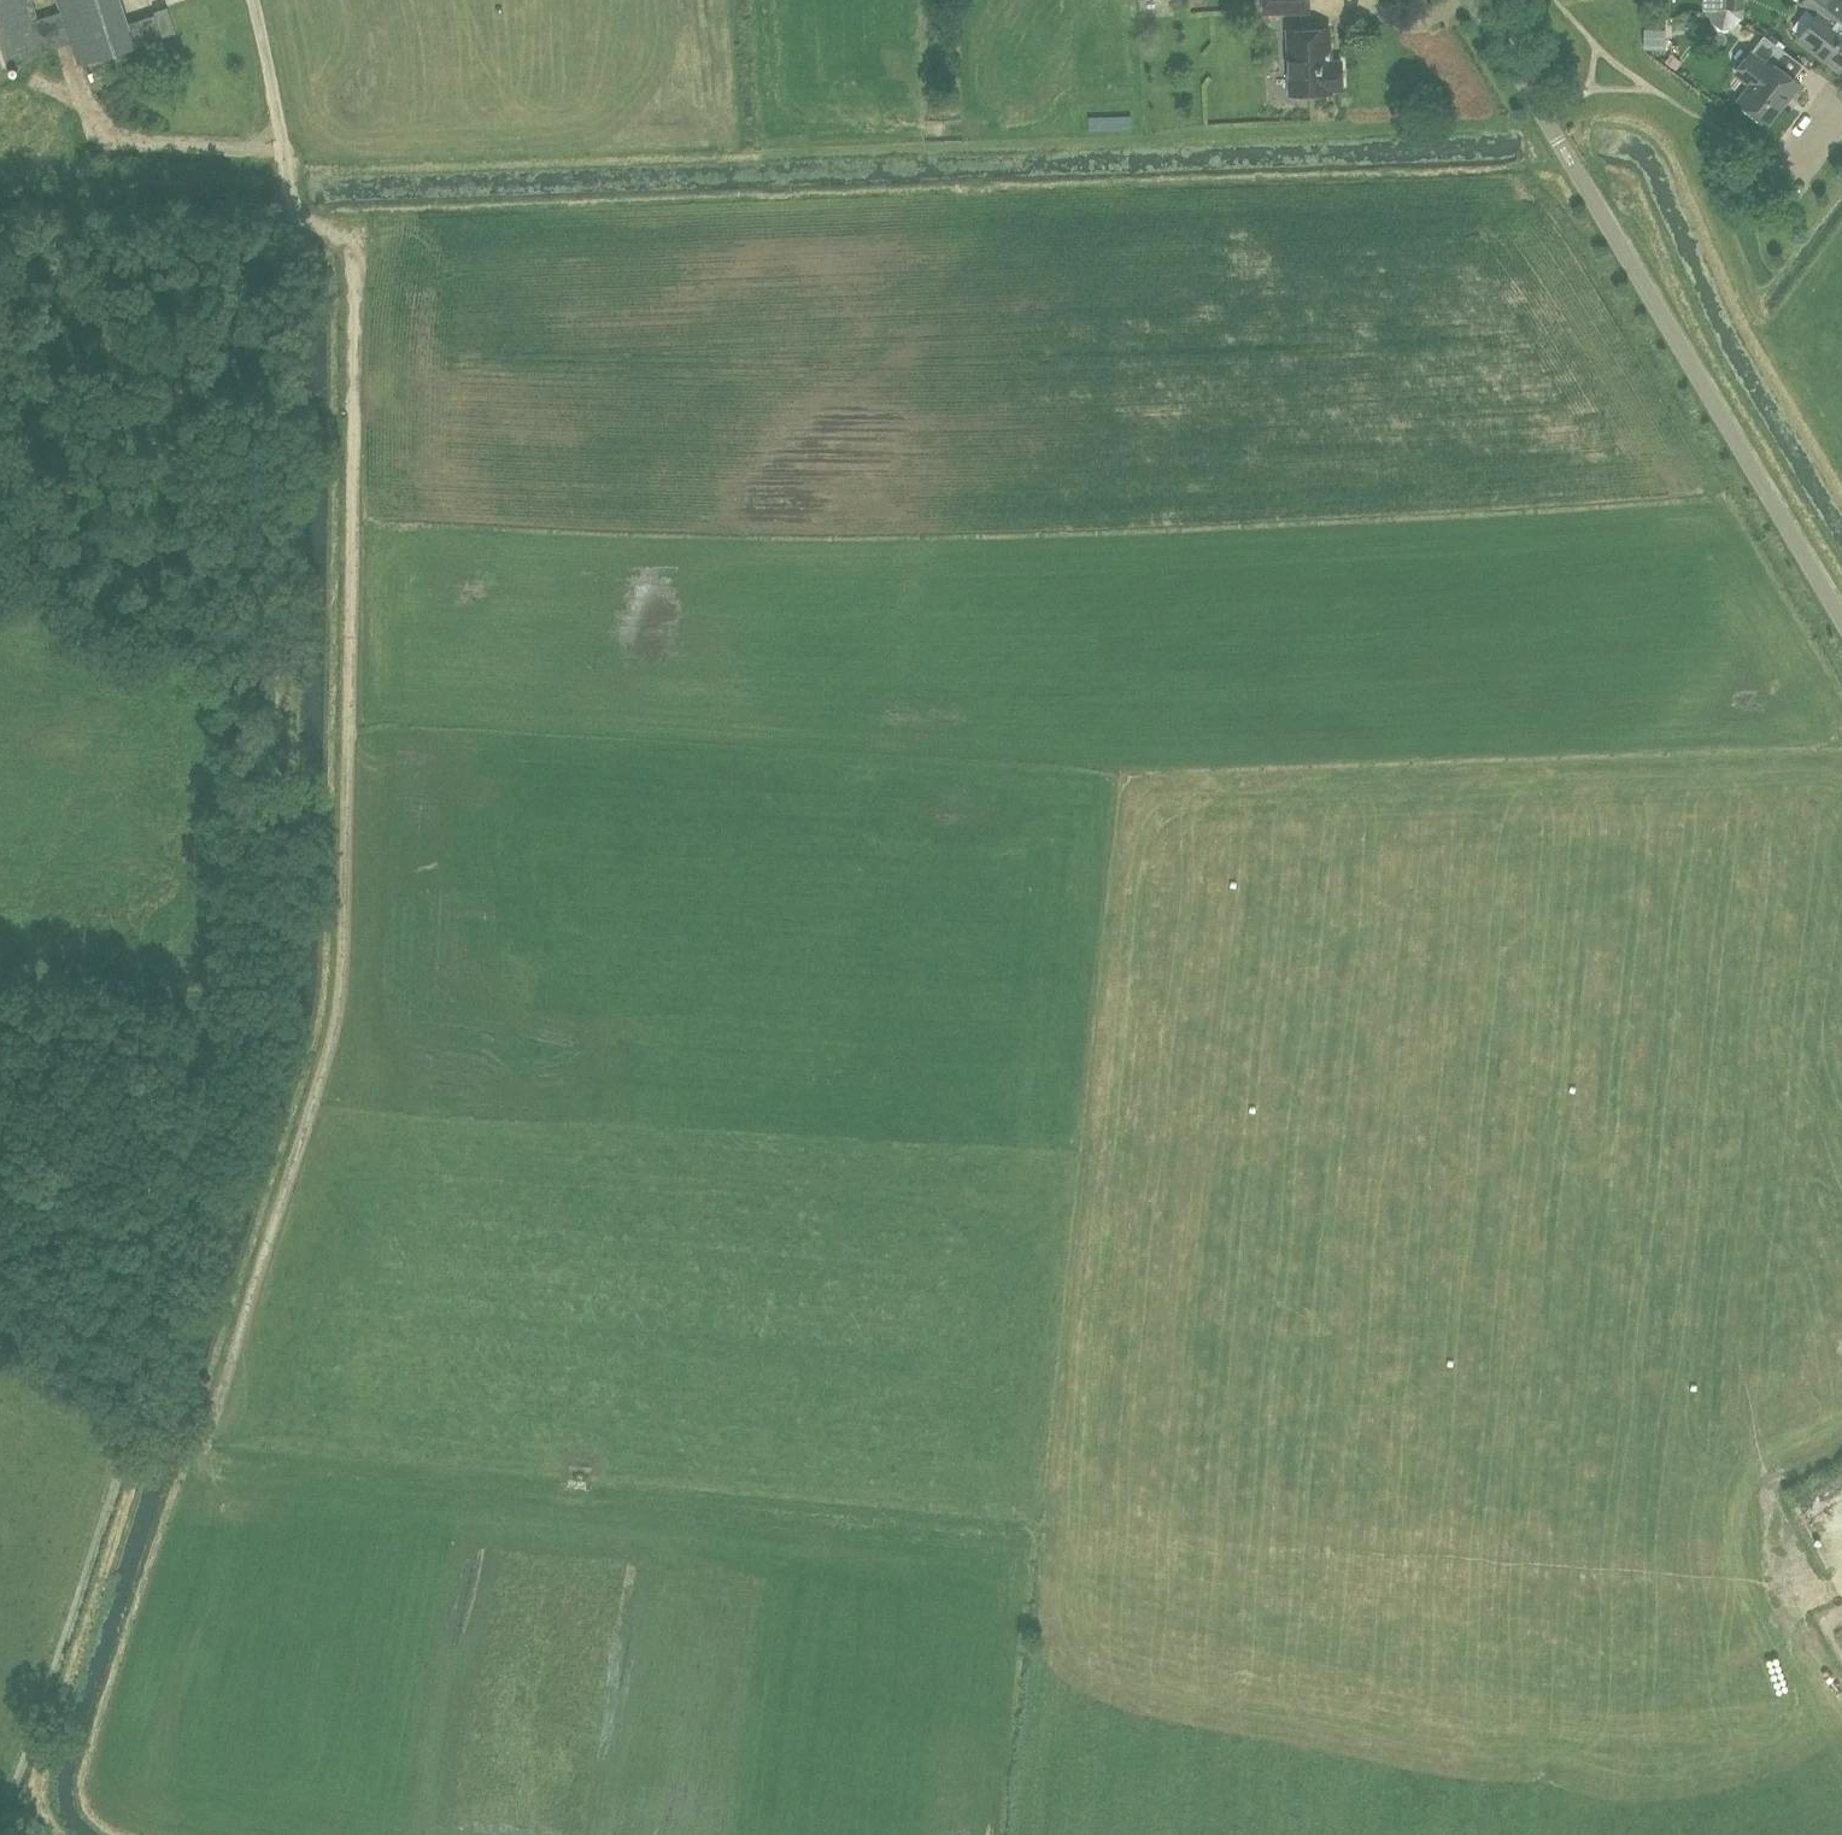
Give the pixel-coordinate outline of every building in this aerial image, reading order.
[(47,47),(38,18),(32,0),(0,0),(0,64),(47,47)] [(126,23),(118,0),(60,0),(63,9),(38,18),(47,47),(73,38),(80,60),(133,44),(126,23)] [(1310,9),(1309,0),(1266,0),(1266,11),(1310,9)] [(1817,11),(1799,36),(1841,68),(1841,67),(1841,20),(1837,17),(1841,11),(1841,0),(1802,0),(1817,11)] [(1289,29),(1292,91),(1332,90),(1332,87),(1343,87),(1342,60),(1331,61),(1329,27),(1289,29)] [(1765,34),(1748,57),(1736,72),(1751,84),(1740,99),(1769,121),(1789,94),(1791,96),(1801,82),(1778,64),(1788,51),(1765,34)]
